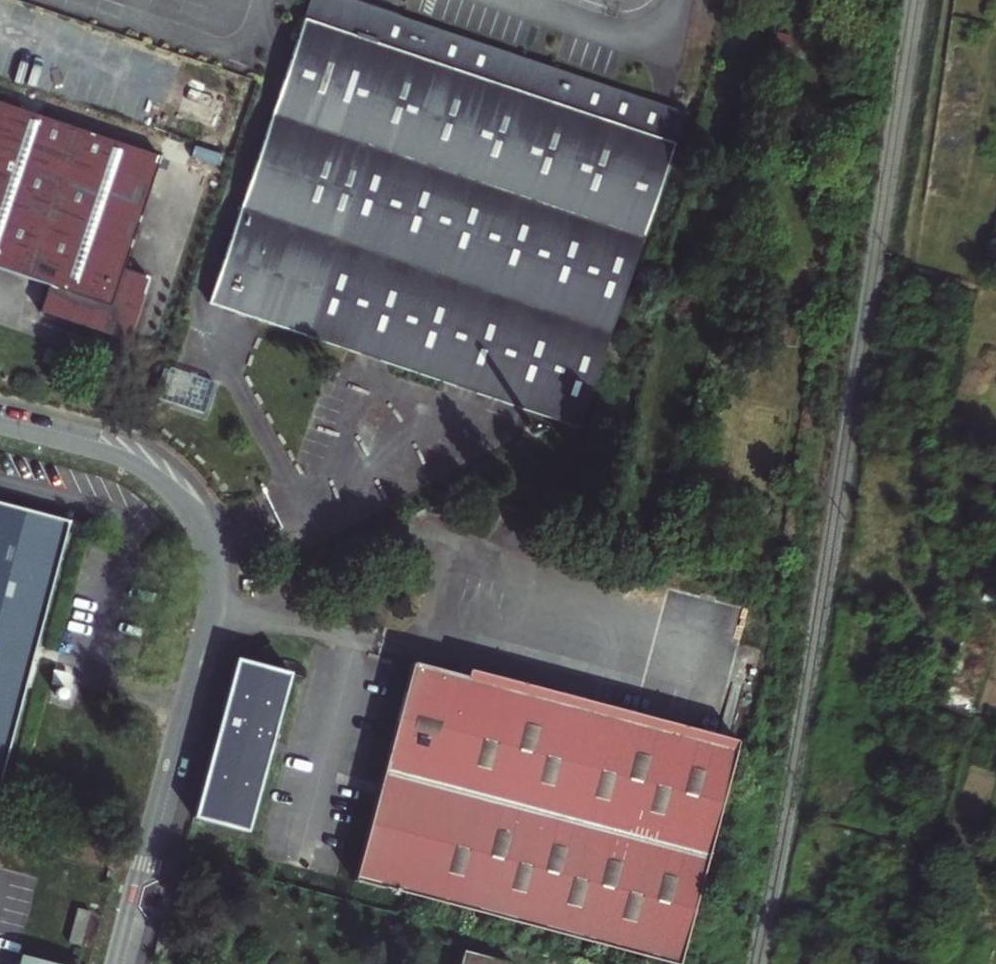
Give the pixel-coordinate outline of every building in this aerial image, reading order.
[(690,145),(320,25),(228,312),(262,323),(339,348),(518,406),(597,431),(690,145)] [(0,130),(0,271),(32,281),(23,308),(141,350),(165,284),(136,274),(174,162),(182,140),(17,85),(0,130)] [(985,389),(995,392),(995,350),(985,389)] [(69,522),(0,503),(0,783),(69,522)] [(194,820),(247,835),(291,675),(237,661),(194,820)] [(734,752),(412,667),(355,882),(659,963),(678,963),(734,752)] [(465,952),(462,963),(509,963),(465,952)]
